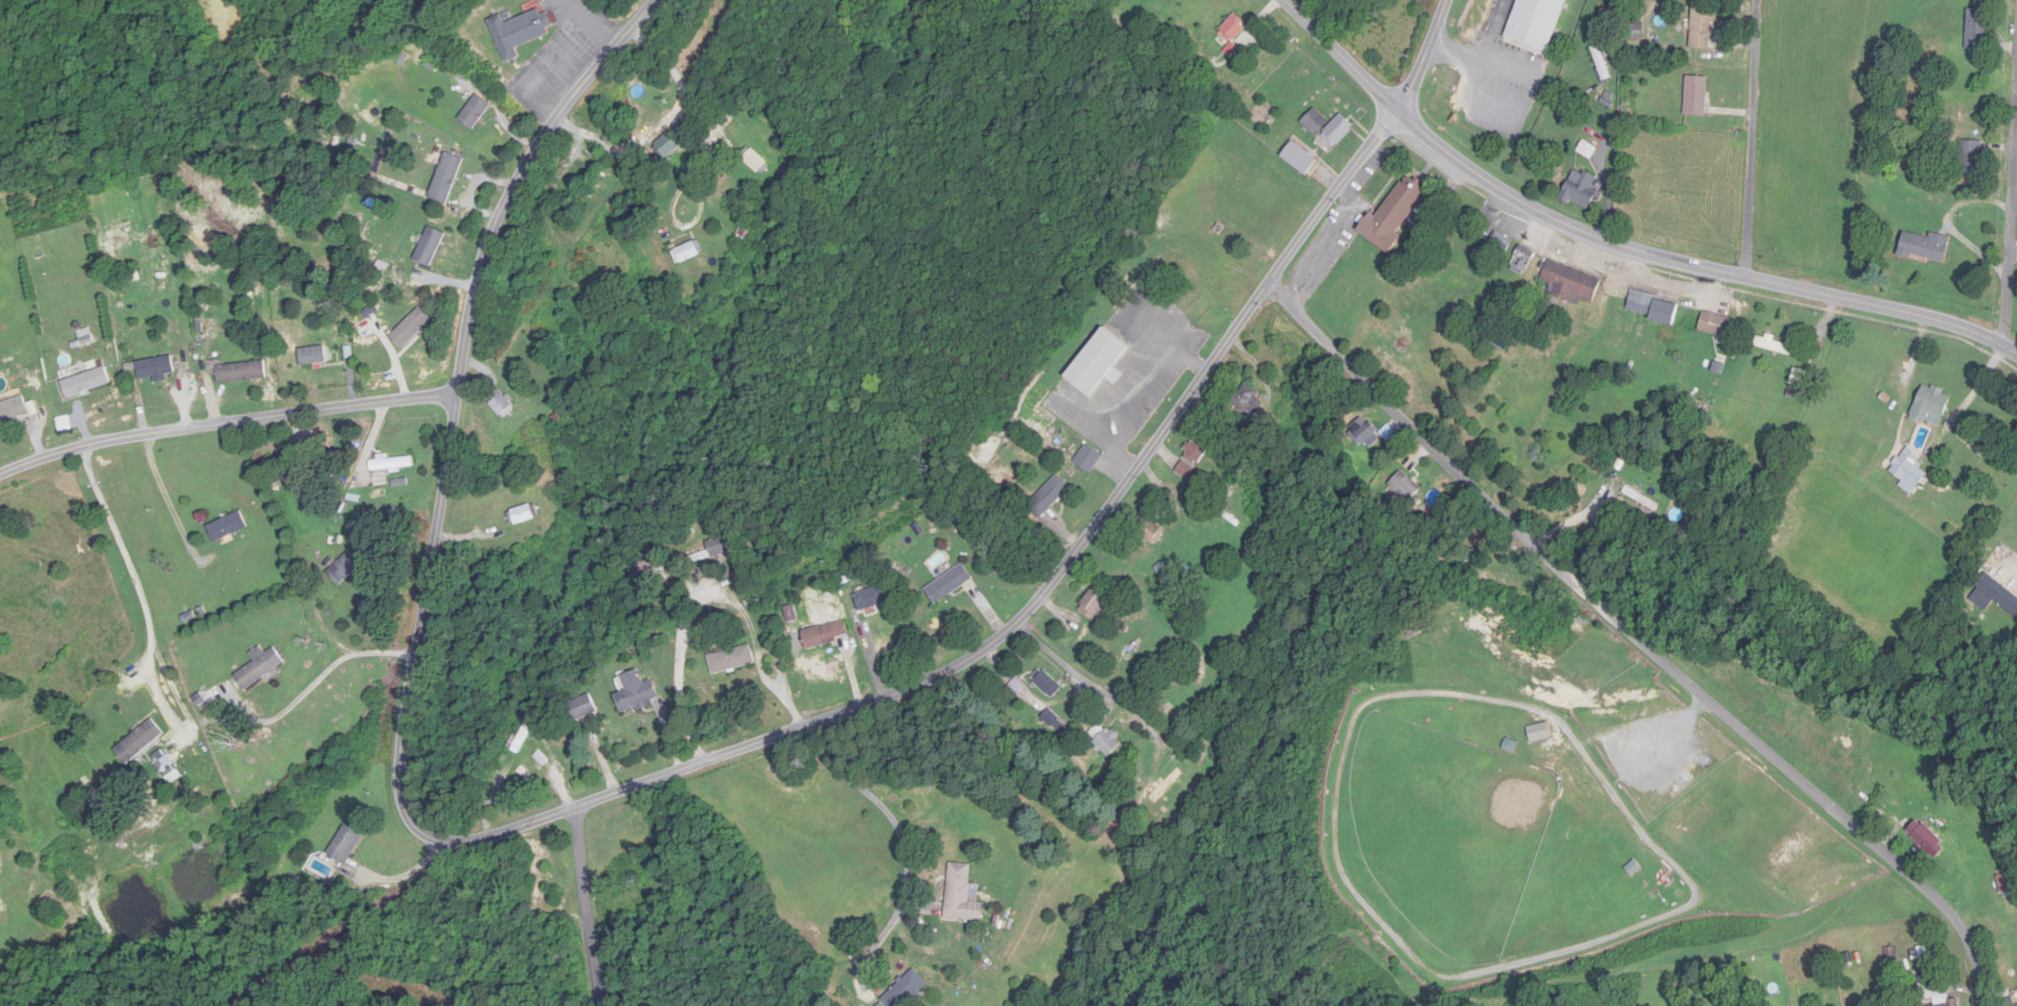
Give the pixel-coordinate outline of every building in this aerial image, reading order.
[(1550,53),(1567,0),(1518,0),(1506,39),(1550,53)] [(1712,7),(1692,6),(1690,49),(1711,50),(1712,7)] [(508,64),(522,58),(518,48),(560,32),(552,12),(543,15),(541,10),(508,23),(505,15),(491,21),(508,64)] [(1987,10),(1966,10),(1966,50),(1987,50),(1987,10)] [(1231,43),(1246,28),(1234,17),(1220,32),(1231,43)] [(1628,25),(1628,43),(1644,42),(1644,25),(1628,25)] [(1594,47),(1602,81),(1610,79),(1602,45),(1594,47)] [(1685,116),(1706,116),(1707,78),(1685,77),(1685,116)] [(475,130),(493,105),(478,94),(459,119),(475,130)] [(1301,123),(1315,135),(1327,122),(1314,109),(1301,123)] [(1335,147),(1355,128),(1341,114),(1322,134),(1335,147)] [(680,148),(671,139),(660,149),(669,158),(680,148)] [(1318,163),(1293,141),(1280,156),(1305,178),(1318,163)] [(1980,176),(1980,142),(1960,142),(1960,176),(1980,176)] [(743,160),(764,176),(772,165),(752,150),(748,155),(748,154),(743,160)] [(430,199),(450,205),(463,158),(444,152),(430,199)] [(1601,181),(1577,168),(1561,197),(1585,211),(1601,181)] [(1356,230),(1369,214),(1373,217),(1407,176),(1428,193),(1395,234),(1400,237),(1386,255),(1356,230)] [(736,240),(748,247),(758,228),(745,222),(736,240)] [(417,259),(433,267),(448,235),(432,227),(417,259)] [(1930,234),(1929,238),(1903,233),(1898,255),(1944,264),(1949,238),(1930,234)] [(1492,243),(1504,252),(1510,243),(1499,234),(1492,243)] [(681,267),(706,253),(699,240),(673,254),(681,267)] [(1537,254),(1521,246),(1510,268),(1525,276),(1537,254)] [(1602,280),(1548,261),(1541,281),(1553,285),(1550,295),(1579,305),(1581,300),(1593,304),(1602,280)] [(1679,301),(1631,292),(1627,314),(1675,323),(1679,301)] [(406,350),(435,320),(422,307),(393,337),(406,350)] [(1697,327),(1726,343),(1736,326),(1707,310),(1697,327)] [(1799,342),(1802,330),(1792,326),(1788,338),(1799,342)] [(1069,378),(1094,396),(1108,377),(1117,384),(1125,374),(1117,368),(1133,347),(1106,327),(1069,378)] [(1757,335),(1755,348),(1797,356),(1799,347),(1774,342),(1775,338),(1757,335)] [(302,366),(329,364),(328,346),(301,349),(302,366)] [(176,373),(173,356),(137,363),(141,380),(176,373)] [(220,384),(267,378),(265,361),(218,367),(220,384)] [(68,398),(112,384),(106,368),(63,382),(68,398)] [(1807,371),(1793,369),(1791,386),(1804,388),(1807,371)] [(1910,415),(1939,426),(1951,395),(1923,384),(1910,415)] [(505,419),(517,406),(500,391),(488,403),(505,419)] [(24,396),(0,404),(0,424),(30,414),(24,396)] [(1359,448),(1377,440),(1367,418),(1349,425),(1359,448)] [(1203,465),(1208,444),(1190,440),(1186,461),(1203,465)] [(1076,462),(1092,473),(1104,456),(1088,444),(1076,462)] [(1909,494),(1928,477),(1916,464),(1921,459),(1910,448),(1888,468),(1902,483),(1900,485),(1909,494)] [(388,459),(388,457),(372,458),(374,486),(388,485),(387,471),(415,469),(414,457),(388,459)] [(1421,489),(1403,470),(1389,484),(1407,503),(1421,489)] [(1072,488),(1058,475),(1028,505),(1042,519),(1072,488)] [(1623,492),(1655,512),(1659,506),(1627,486),(1623,492)] [(515,527),(539,519),(534,504),(510,513),(515,527)] [(248,529),(240,512),(208,527),(215,543),(248,529)] [(1159,535),(1159,516),(1138,516),(1138,535),(1159,535)] [(690,559),(693,566),(728,550),(722,537),(707,544),(710,549),(690,559)] [(329,573),(342,587),(375,554),(361,541),(329,573)] [(669,567),(669,559),(638,561),(639,570),(669,567)] [(925,588),(935,605),(975,581),(964,565),(925,588)] [(1987,573),(1969,596),(1987,610),(1995,600),(2015,616),(2016,614),(2016,596),(1987,573)] [(888,604),(882,587),(855,595),(860,612),(888,604)] [(1097,624),(1112,602),(1093,589),(1078,611),(1097,624)] [(803,632),(808,649),(851,638),(846,621),(803,632)] [(755,665),(750,645),(709,656),(714,676),(755,665)] [(247,691),(288,665),(277,648),(266,655),(261,647),(251,654),(256,663),(237,675),(247,691)] [(623,676),(628,691),(617,695),(623,714),(662,701),(654,680),(644,684),(639,671),(623,676)] [(1053,699),(1064,688),(1045,671),(1035,683),(1053,699)] [(600,711),(592,695),(570,705),(578,722),(600,711)] [(166,734),(154,719),(117,749),(129,764),(166,734)] [(1530,744),(1551,740),(1548,724),(1527,727),(1530,744)] [(1090,731),(1104,758),(1125,748),(1115,728),(1105,733),(1101,725),(1090,731)] [(1919,819),(1906,831),(1934,859),(1947,847),(1919,819)] [(331,854),(349,865),(366,836),(348,825),(331,854)] [(971,902),(973,864),(949,863),(946,919),(985,921),(986,903),(971,902)] [(889,1005),(909,1005),(931,984),(915,969),(884,1001),(889,1005)] [(1959,1000),(1947,1000),(1947,975),(1921,976),(1922,1000),(1935,1000),(1935,1005),(1960,1005),(1959,1000)] [(2007,976),(2007,987),(2016,987),(2016,976),(2007,976)]
